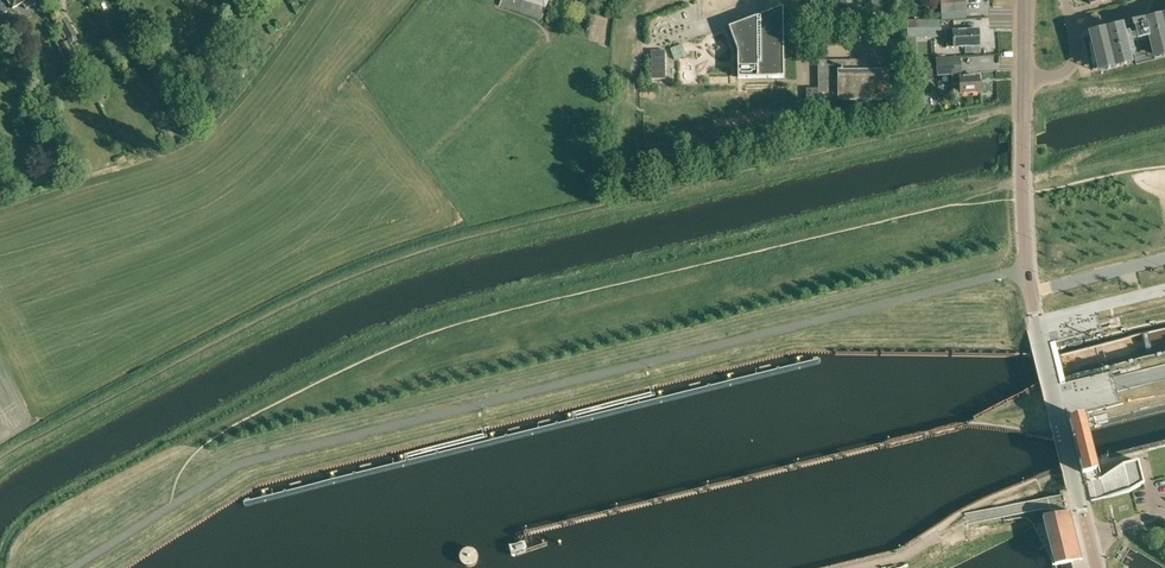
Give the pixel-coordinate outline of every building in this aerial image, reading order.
[(1,15),(10,10),(23,4),(26,10),(41,2),(40,0),(0,0),(0,13),(1,15)] [(542,20),(549,0),(501,0),(499,6),(542,20)] [(944,20),(950,20),(950,13),(966,12),(965,0),(940,0),(941,14),(944,14),(944,20)] [(872,21),(872,22),(882,21),(882,20),(881,2),(871,2),(872,5),(872,13),(872,20),(872,21)] [(738,51),(738,78),(784,77),(783,7),(759,16),(729,27),(738,51)] [(1136,65),(1164,57),(1164,14),(1147,19),(1132,22),(1137,40),(1131,41),(1136,65)] [(59,22),(68,38),(78,32),(69,16),(59,22)] [(1099,72),(1132,65),(1122,26),(1089,33),(1089,35),(1097,33),(1099,41),(1090,43),(1095,63),(1105,61),(1107,70),(1099,72)] [(945,32),(946,48),(979,46),(978,30),(964,31),(963,29),(953,30),(953,31),(945,32)] [(73,54),(67,41),(61,44),(67,57),(73,54)] [(671,48),(675,59),(686,55),(682,44),(671,48)] [(666,79),(665,50),(651,51),(651,79),(666,79)] [(952,75),(953,94),(960,94),(979,93),(978,77),(960,78),(960,75),(962,75),(961,57),(937,59),(938,76),(952,75)] [(838,100),(869,100),(889,100),(889,70),(883,70),(883,60),(818,60),(818,88),(818,99),(838,98),(838,100)] [(93,89),(99,100),(107,96),(102,85),(93,89)] [(806,88),(806,116),(869,116),(869,100),(838,100),(838,98),(818,99),(818,88),(806,88)] [(197,93),(201,99),(206,96),(202,90),(197,93)] [(177,104),(170,108),(175,117),(182,114),(177,104)] [(53,152),(58,161),(71,153),(66,145),(53,152)] [(1089,477),(1095,504),(1125,497),(1140,488),(1134,460),(1118,463),(1119,470),(1098,475),(1084,417),(1070,420),(1082,473),(1095,470),(1096,475),(1089,477)] [(1042,518),(1055,566),(1082,559),(1070,511),(1042,518)] [(517,555),(516,551),(527,548),(525,540),(514,543),(510,544),(508,545),(512,557),(517,555)]
